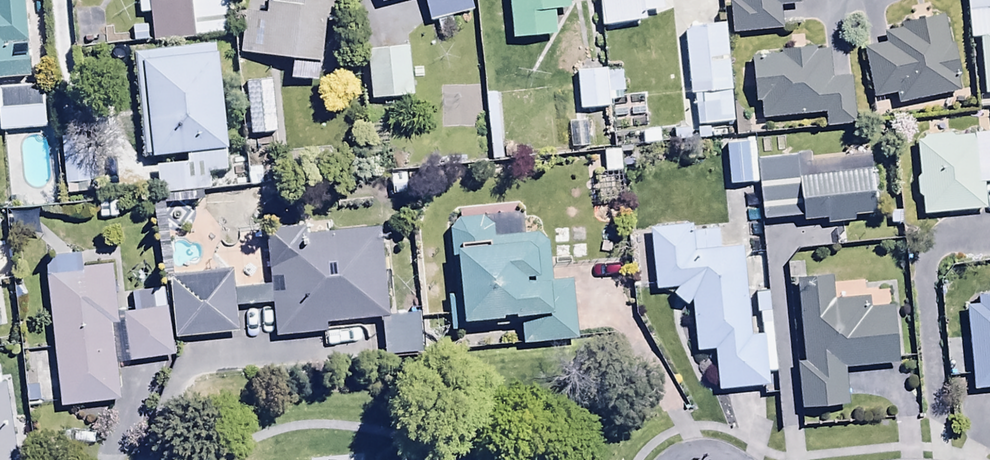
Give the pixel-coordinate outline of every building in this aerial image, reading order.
[(30,76),(24,0),(0,0),(0,79),(30,76)] [(152,42),(231,37),(230,0),(150,0),(152,42)] [(244,53),(295,59),(292,80),(320,84),(330,0),(275,0),(273,17),(249,14),(244,53)] [(433,23),(439,22),(441,31),(455,27),(451,16),(476,9),(473,0),(427,0),(433,23)] [(514,39),(558,35),(556,12),(572,10),(571,0),(511,0),(514,39)] [(603,27),(646,23),(645,12),(665,10),(664,0),(601,0),(603,27)] [(737,1),(730,2),(733,33),(784,28),(782,8),(804,6),(803,0),(737,0),(737,1)] [(969,40),(979,39),(984,97),(989,96),(989,0),(966,0),(969,40)] [(895,94),(897,106),(964,92),(953,43),(947,44),(941,15),(901,23),(902,31),(883,35),(885,46),(863,51),(873,99),(895,94)] [(733,124),(726,25),(686,27),(691,96),(696,96),(698,127),(733,124)] [(219,44),(135,53),(147,159),(230,150),(219,44)] [(410,48),(368,51),(372,100),(414,97),(410,48)] [(762,103),(764,119),(822,114),(824,129),(853,127),(850,77),(832,78),(830,48),(781,52),(782,57),(753,59),(756,104),(762,103)] [(614,108),(614,103),(624,102),(622,77),(612,77),(612,70),(579,72),(581,110),(614,108)] [(271,78),(245,82),(253,137),(279,133),(271,78)] [(0,87),(0,130),(0,132),(47,130),(45,85),(0,87)] [(602,121),(571,124),(574,149),(604,146),(602,121)] [(915,140),(919,178),(916,178),(918,201),(921,201),(923,217),(984,212),(982,184),(989,184),(989,133),(915,140)] [(747,143),(728,144),(731,187),(750,185),(747,143)] [(867,170),(802,178),(807,223),(827,220),(828,227),(854,224),(853,217),(872,215),(867,170)] [(797,182),(762,183),(764,221),(799,219),(797,182)] [(455,258),(462,258),(464,292),(449,293),(452,331),(523,326),(525,343),(579,339),(575,279),(552,280),(549,234),(526,235),(523,205),(459,210),(460,220),(452,221),(455,258)] [(751,337),(741,247),(718,249),(717,228),(694,230),(694,226),(652,229),(657,292),(671,291),(694,312),(699,353),(716,352),(720,390),(771,385),(766,335),(751,337)] [(384,321),(386,350),(421,348),(419,314),(391,317),(385,229),(307,234),(306,229),(267,231),(271,287),(234,290),(233,271),(171,275),(176,339),(235,335),(234,309),(274,306),(276,336),(325,333),(325,326),(384,321)] [(79,256),(46,259),(61,408),(120,402),(112,324),(118,323),(112,265),(81,268),(79,256)] [(830,279),(800,280),(805,365),(797,365),(800,409),(847,407),(844,370),(897,367),(893,307),(867,308),(866,283),(831,285),(830,279)] [(134,312),(126,313),(132,361),(173,356),(167,307),(154,309),(152,291),(132,293),(134,312)] [(975,297),(976,308),(967,309),(974,390),(989,388),(989,296),(975,297)] [(2,381),(0,381),(0,459),(15,459),(2,381)]
